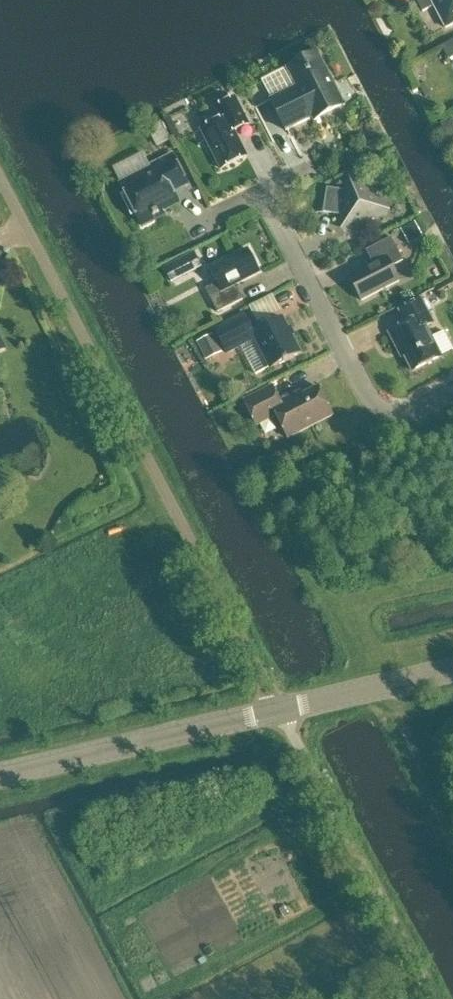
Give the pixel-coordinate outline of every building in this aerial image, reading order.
[(423,14),(435,8),(446,31),(452,27),(452,0),(416,0),(423,14)] [(442,49),(449,62),(452,61),(452,43),(442,49)] [(255,108),(270,100),(287,133),(313,120),(315,123),(345,108),(318,54),(263,83),(261,81),(245,89),(255,108)] [(222,122),(201,132),(221,171),(247,158),(235,133),(249,126),(236,100),(216,110),(222,122)] [(137,218),(143,229),(165,217),(163,214),(179,206),(174,195),(189,187),(173,157),(120,184),(127,197),(123,198),(134,219),(137,218)] [(357,234),(381,225),(385,198),(365,182),(340,192),(320,189),(316,214),(336,217),(357,234)] [(423,239),(415,225),(405,231),(413,244),(423,239)] [(350,279),(362,303),(400,284),(392,269),(404,263),(392,240),(367,252),(374,267),(350,279)] [(236,287),(260,275),(248,251),(210,271),(218,285),(206,291),(218,315),(243,302),(236,287)] [(202,270),(195,256),(166,270),(173,285),(202,270)] [(413,373),(442,359),(426,328),(433,325),(421,302),(400,312),(407,326),(390,335),(399,352),(402,351),(413,373)] [(271,371),(301,355),(283,320),(254,334),(245,317),(215,332),(228,355),(256,341),(271,371)] [(198,343),(207,361),(223,353),(214,335),(198,343)] [(277,418),(289,440),(333,417),(319,389),(296,401),(294,397),(281,404),(273,388),(244,403),(257,428),(277,418)]
